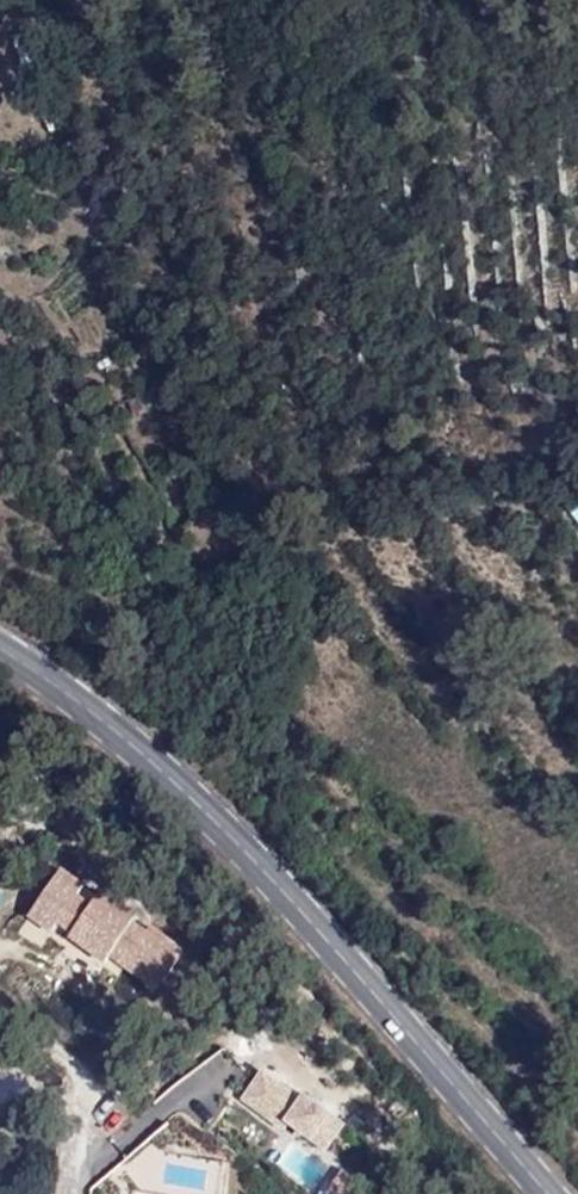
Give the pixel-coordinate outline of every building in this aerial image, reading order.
[(60,956),(96,979),(101,972),(149,1004),(174,964),(141,943),(138,948),(121,938),(119,943),(84,920),(80,925),(65,915),(72,906),(49,891),(18,937),(41,952),(48,942),(63,952),(60,956)] [(84,920),(119,943),(121,938),(125,932),(90,910),(87,915),(72,906),(65,915),(80,925),(84,920)] [(306,1185),(350,1121),(262,1061),(237,1098),(293,1136),(274,1163),(306,1185)]
